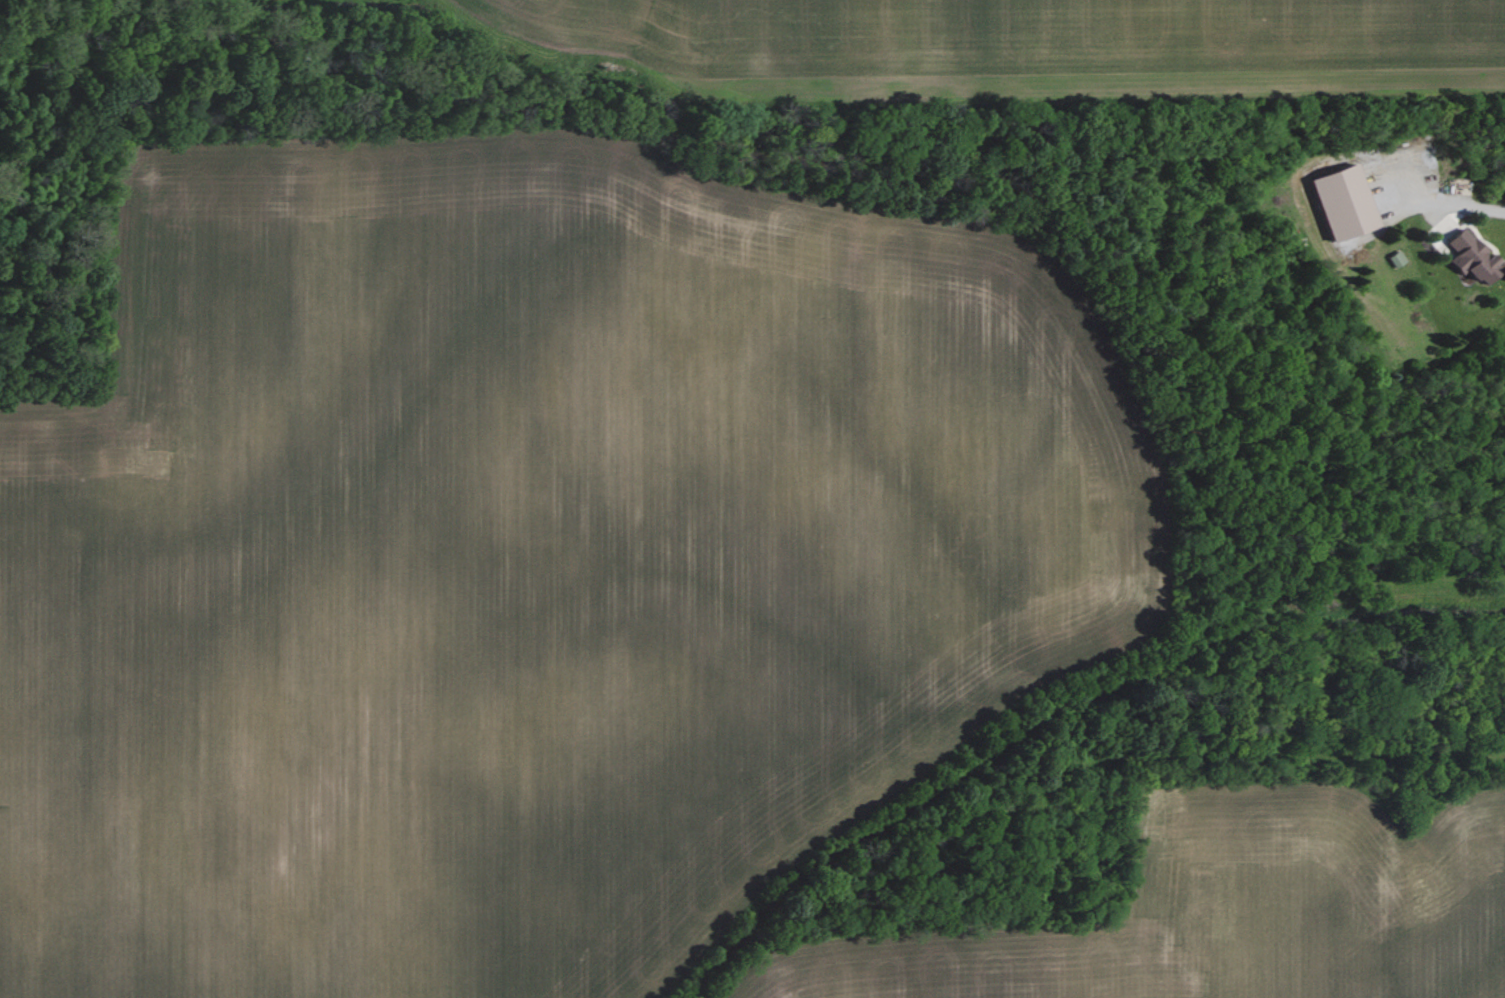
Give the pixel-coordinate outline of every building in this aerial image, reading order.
[(1312,179),(1333,243),(1380,227),(1359,164),(1312,179)] [(1448,244),(1457,253),(1449,261),(1464,275),(1468,269),(1487,287),(1502,272),(1495,266),(1500,261),(1464,227),(1448,244)] [(1396,268),(1407,261),(1399,250),(1389,257),(1396,268)]
